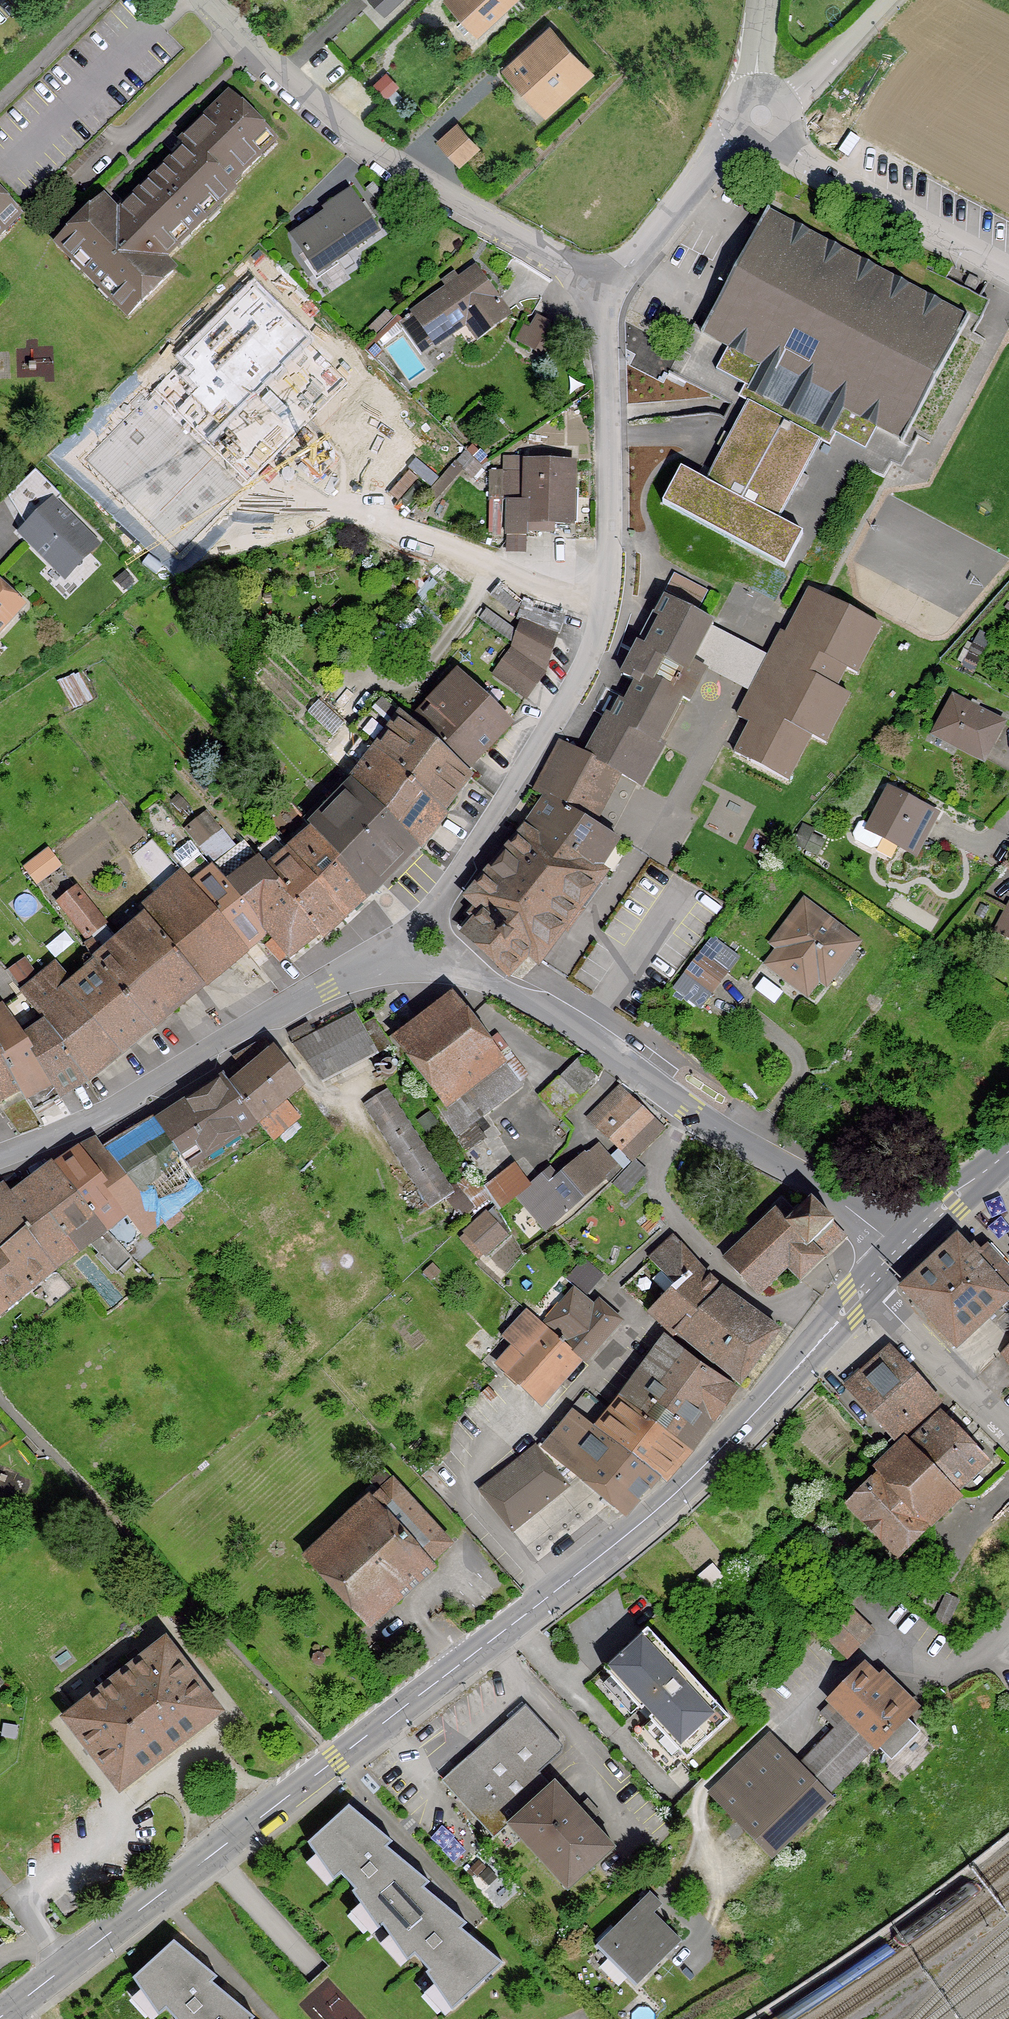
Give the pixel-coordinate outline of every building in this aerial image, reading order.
[(385,16),(402,0),(370,0),(385,16)] [(509,0),(450,0),(448,2),(475,31),(509,0)] [(583,64),(553,32),(536,49),(527,48),(527,57),(509,73),(538,105),(551,93),(569,94),(569,77),(583,64)] [(102,200),(58,244),(74,261),(78,257),(89,267),(83,273),(100,290),(105,285),(116,295),(112,299),(128,316),(173,273),(162,261),(177,246),(173,242),(184,231),(189,237),(207,220),(201,214),(212,204),(216,208),(233,191),(225,183),(236,173),(240,177),(262,156),(256,150),(269,138),(273,142),(274,141),(230,96),(182,143),(187,148),(168,168),(166,166),(136,195),(138,197),(118,216),(102,200)] [(459,164),(478,147),(457,125),(439,142),(459,164)] [(337,207),(294,237),(318,272),(377,232),(349,192),(334,202),(337,207)] [(6,231),(1,225),(13,213),(17,217),(18,216),(0,197),(0,237),(6,231)] [(770,211),(768,210),(701,335),(703,336),(706,330),(713,334),(712,335),(714,336),(714,335),(730,343),(716,370),(754,390),(752,395),(825,434),(827,430),(865,450),(879,423),(903,436),(901,442),(903,443),(970,318),(967,316),(965,321),(768,215),(770,211)] [(476,269),(403,320),(423,353),(435,344),(436,344),(474,317),(485,333),(509,316),(476,269)] [(297,330),(254,287),(182,359),(194,371),(186,379),(197,390),(186,401),(175,390),(167,398),(156,386),(84,458),(127,501),(141,487),(152,498),(165,485),(158,478),(189,447),(196,454),(209,440),(198,429),(225,402),(236,413),(249,400),(243,393),(274,362),(280,369),(294,355),(283,344),(297,330)] [(524,326),(517,339),(548,358),(563,333),(538,319),(531,330),(524,326)] [(825,434),(752,395),(705,482),(681,469),(662,503),(784,568),(803,534),(779,521),(825,434)] [(488,462),(472,447),(467,452),(482,467),(488,462)] [(482,468),(465,452),(456,463),(473,478),(482,468)] [(572,464),(527,463),(527,474),(504,474),(503,502),(502,502),(502,529),(507,529),(507,536),(526,537),(526,528),(543,528),(543,530),(552,530),(552,523),(571,524),(572,464)] [(24,532),(66,575),(94,547),(53,505),(61,497),(36,471),(14,493),(35,513),(29,519),(33,523),(24,532)] [(0,584),(0,626),(21,604),(0,584)] [(781,632),(738,716),(754,724),(739,753),(735,752),(735,753),(788,781),(789,779),(786,778),(808,734),(826,743),(826,742),(823,740),(846,696),(849,698),(850,696),(833,687),(843,667),(857,674),(858,672),(854,671),(877,627),(881,629),(881,627),(825,598),(809,590),(808,591),(812,593),(789,637),(781,632)] [(608,714),(585,756),(562,744),(537,792),(591,823),(616,775),(641,787),(665,744),(657,740),(680,696),(689,701),(705,670),(690,663),(710,624),(713,626),(714,625),(661,597),(636,645),(638,646),(623,675),(638,683),(627,705),(616,700),(608,714)] [(513,647),(545,670),(561,620),(533,610),(535,604),(524,600),(518,620),(522,621),(513,647)] [(984,650),(973,645),(966,658),(977,664),(984,650)] [(520,655),(503,679),(527,697),(545,673),(520,655)] [(404,717),(404,718),(469,777),(471,776),(465,771),(509,725),(458,675),(428,706),(412,723),(404,717)] [(954,697),(935,732),(955,743),(954,745),(984,761),(1003,724),(978,710),(982,701),(973,696),(969,705),(954,697)] [(469,777),(404,718),(404,717),(382,697),(353,730),(361,737),(374,749),(378,753),(442,813),(469,777)] [(333,735),(344,724),(319,700),(308,712),(333,735)] [(361,737),(353,730),(352,731),(352,732),(349,735),(357,742),(347,755),(361,767),(374,749),(361,737)] [(378,753),(356,782),(417,845),(442,813),(378,753)] [(311,829),(315,833),(368,896),(371,893),(415,848),(417,845),(356,782),(354,784),(346,775),(303,819),(312,828),(311,829)] [(859,824),(853,835),(855,841),(871,849),(878,847),(884,836),(915,853),(935,815),(890,791),(872,826),(863,822),(859,824)] [(591,823),(537,792),(536,793),(546,799),(524,830),(520,827),(519,828),(524,832),(570,860),(575,854),(599,870),(619,840),(612,835),(600,828),(591,823)] [(815,831),(804,825),(794,844),(817,855),(824,841),(812,835),(815,831)] [(524,832),(519,828),(518,830),(523,834),(468,898),(478,907),(460,926),(466,932),(464,934),(508,975),(528,953),(538,963),(564,927),(568,930),(582,911),(578,909),(605,874),(599,870),(575,854),(570,860),(524,832)] [(291,854),(281,841),(280,842),(343,918),(368,896),(315,833),(291,854)] [(267,933),(274,940),(267,947),(279,960),(286,954),(290,959),(295,956),(294,954),(303,947),(304,948),(307,945),(307,944),(316,936),(320,941),(325,937),(324,936),(343,918),(280,842),(281,841),(276,835),(274,837),(254,853),(244,841),(213,865),(267,933)] [(182,872),(181,873),(246,950),(267,933),(213,865),(212,864),(210,866),(191,842),(189,844),(188,843),(176,853),(177,854),(175,855),(184,868),(181,871),(182,872)] [(49,874),(38,859),(26,868),(37,883),(49,874)] [(246,950),(181,873),(155,896),(139,910),(136,906),(118,922),(130,935),(119,944),(176,1008),(246,950)] [(76,890),(60,902),(87,936),(91,942),(93,940),(101,953),(117,939),(103,924),(76,890)] [(855,943),(805,905),(776,943),(783,948),(771,964),(807,991),(819,976),(826,981),(855,943)] [(1008,908),(996,931),(1008,938),(1008,909),(1008,908)] [(712,939),(675,987),(700,1006),(736,958),(712,939)] [(91,942),(85,946),(96,964),(95,964),(153,1027),(176,1008),(119,944),(104,957),(101,953),(93,940),(91,942)] [(153,1027),(95,964),(67,989),(53,971),(23,995),(37,1013),(66,990),(122,1052),(153,1027)] [(66,990),(37,1013),(87,1080),(103,1068),(122,1052),(66,990)] [(4,1007),(60,1096),(87,1080),(37,1013),(23,995),(22,994),(4,1007)] [(395,1034),(388,1039),(392,1047),(403,1061),(408,1057),(442,1102),(435,1107),(454,1135),(465,1152),(483,1140),(470,1123),(521,1085),(501,1058),(510,1052),(498,1036),(489,1042),(456,999),(401,1041),(395,1034)] [(35,1110),(60,1096),(4,1007),(1,1009),(0,1007),(0,1052),(35,1110)] [(323,1083),(392,1047),(388,1039),(374,1020),(365,1024),(362,1026),(355,1013),(294,1044),(323,1083)] [(308,1024),(289,1034),(293,1041),(312,1031),(308,1024)] [(276,1051),(232,1086),(257,1121),(259,1123),(272,1139),(298,1117),(283,1099),(301,1083),(276,1051)] [(20,1091),(25,1099),(26,1098),(33,1111),(35,1110),(0,1052),(0,1102),(20,1091)] [(561,1117),(598,1080),(580,1060),(542,1097),(561,1117)] [(226,1078),(157,1122),(187,1167),(257,1121),(232,1086),(226,1078)] [(454,1193),(387,1089),(364,1104),(431,1208),(441,1201),(442,1203),(444,1202),(443,1200),(454,1193)] [(628,1100),(617,1089),(588,1117),(599,1128),(632,1159),(661,1131),(628,1100)] [(439,1124),(430,1113),(419,1121),(427,1132),(439,1124)] [(105,1152),(162,1220),(169,1228),(183,1217),(176,1208),(200,1188),(187,1167),(157,1122),(105,1152)] [(105,1152),(98,1141),(80,1150),(144,1234),(162,1220),(105,1152)] [(54,1165),(105,1229),(125,1250),(144,1234),(80,1150),(79,1150),(78,1151),(78,1152),(78,1153),(56,1166),(54,1165)] [(518,1195),(546,1228),(569,1208),(570,1209),(606,1179),(584,1154),(556,1178),(548,1169),(518,1195)] [(647,1172),(635,1160),(624,1173),(634,1186),(647,1172)] [(55,1268),(56,1266),(57,1265),(58,1264),(105,1229),(54,1165),(11,1197),(4,1187),(0,1189),(0,1246),(2,1248),(29,1229),(55,1268)] [(634,1186),(624,1173),(613,1184),(625,1195),(634,1186)] [(760,1226),(725,1259),(758,1294),(787,1267),(800,1282),(826,1257),(811,1243),(835,1221),(812,1198),(796,1213),(782,1198),(756,1222),(760,1226)] [(510,1231),(496,1208),(487,1215),(486,1214),(466,1232),(485,1254),(510,1231)] [(55,1268),(29,1229),(2,1248),(4,1251),(0,1254),(0,1314),(55,1268)] [(675,1336),(719,1289),(701,1270),(675,1238),(651,1260),(676,1287),(649,1312),(675,1336)] [(1008,1300),(1008,1274),(986,1248),(981,1253),(974,1245),(958,1259),(947,1247),(902,1288),(957,1347),(1008,1300)] [(740,1385),(779,1331),(721,1288),(719,1289),(675,1336),(678,1334),(740,1385)] [(579,1358),(584,1363),(617,1325),(596,1305),(592,1308),(574,1293),(545,1327),(579,1358)] [(504,1366),(541,1401),(579,1358),(545,1327),(527,1311),(505,1339),(518,1350),(504,1366)] [(737,1388),(667,1337),(657,1352),(651,1348),(638,1366),(643,1371),(622,1399),(692,1451),(737,1388)] [(939,1401),(892,1350),(849,1389),(895,1440),(902,1434),(904,1436),(927,1416),(925,1413),(939,1401)] [(659,1477),(665,1482),(692,1451),(622,1399),(611,1412),(586,1391),(570,1410),(575,1414),(542,1454),(536,1448),(482,1492),(512,1529),(580,1475),(626,1514),(659,1477)] [(904,1436),(909,1440),(913,1445),(912,1446),(954,1490),(955,1488),(985,1459),(943,1416),(935,1423),(927,1416),(904,1436)] [(881,1536),(898,1553),(960,1493),(955,1488),(954,1490),(912,1446),(913,1445),(909,1440),(876,1472),(880,1476),(851,1505),(867,1522),(881,1536)] [(431,1562),(451,1544),(393,1481),(384,1471),(371,1482),(374,1485),(358,1499),(365,1506),(307,1559),(367,1625),(432,1564),(431,1562)] [(880,1587),(876,1583),(863,1595),(869,1601),(880,1590),(878,1588),(880,1587)] [(818,1614),(829,1604),(818,1594),(808,1603),(818,1614)] [(959,1601),(946,1595),(934,1619),(947,1625),(959,1601)] [(848,1610),(825,1633),(848,1655),(870,1632),(848,1610)] [(648,1628),(604,1669),(641,1709),(645,1706),(653,1714),(649,1718),(687,1759),(730,1718),(648,1628)] [(165,1641),(66,1718),(120,1788),(219,1711),(165,1641)] [(771,1736),(711,1794),(770,1855),(830,1796),(828,1794),(878,1744),(880,1745),(878,1747),(885,1754),(885,1753),(892,1760),(920,1731),(913,1725),(913,1724),(907,1718),(905,1720),(903,1718),(915,1707),(882,1674),(878,1678),(867,1668),(862,1673),(860,1671),(831,1701),(833,1702),(821,1714),(836,1728),(800,1765),(771,1736)] [(557,1739),(526,1705),(479,1747),(492,1761),(456,1795),(494,1837),(509,1824),(568,1889),(614,1847),(591,1821),(600,1813),(587,1799),(579,1808),(555,1782),(550,1786),(541,1793),(523,1774),(555,1745),(557,1739)] [(392,1842),(349,1805),(308,1843),(334,1880),(341,1873),(355,1889),(352,1891),(378,1929),(383,1925),(407,1961),(415,1954),(429,1970),(426,1972),(452,2010),(503,1963),(461,1928),(467,1923),(424,1888),(430,1882),(387,1847),(392,1842)] [(598,1943),(595,1946),(636,1986),(681,1941),(663,1923),(656,1929),(647,1920),(662,1905),(649,1892),(614,1928),(611,1925),(595,1941),(598,1943)] [(174,1940),(133,1977),(159,2015),(166,2008),(176,2018),(252,2018),(255,2017),(212,1982),(217,1976),(174,1940)]
